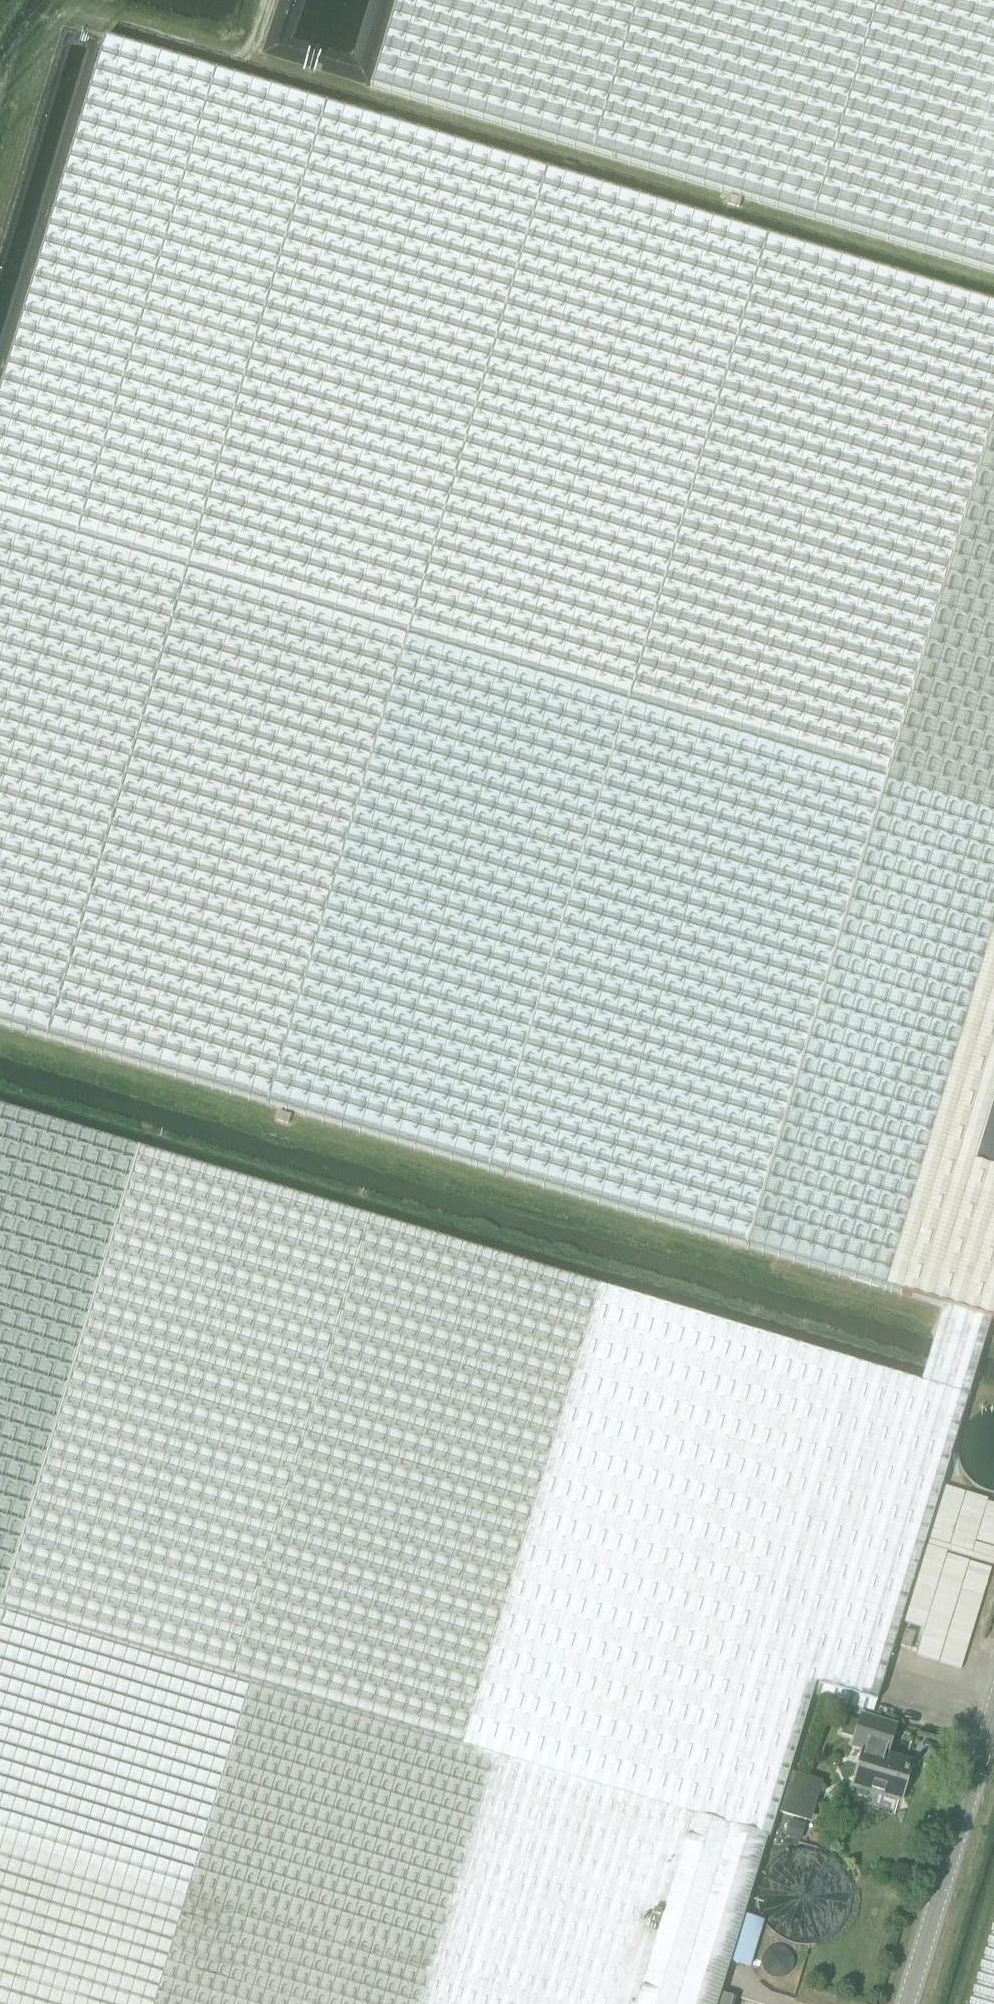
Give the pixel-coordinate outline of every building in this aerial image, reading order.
[(372,86),(993,273),(993,0),(397,0),(372,86)] [(0,387),(0,1023),(943,1306),(991,1320),(993,1321),(993,304),(104,38),(0,387)] [(693,1816),(831,1355),(830,1355),(370,1217),(0,1106),(0,2003),(636,2003),(693,1816)] [(831,1355),(693,1816),(767,1838),(814,1683),(877,1702),(968,1397),(973,1381),(975,1373),(982,1350),(985,1342),(991,1320),(943,1306),(937,1328),(934,1336),(928,1358),(925,1366),(920,1382),(831,1355)] [(918,1629),(907,1625),(900,1644),(911,1648),(918,1629)] [(886,1755),(890,1742),(896,1724),(862,1713),(856,1732),(851,1747),(863,1751),(852,1787),(899,1802),(911,1763),(886,1755)] [(636,2003),(718,2003),(767,1838),(693,1816),(636,2003)] [(971,2003),(993,2003),(993,1928),(971,2003)]
